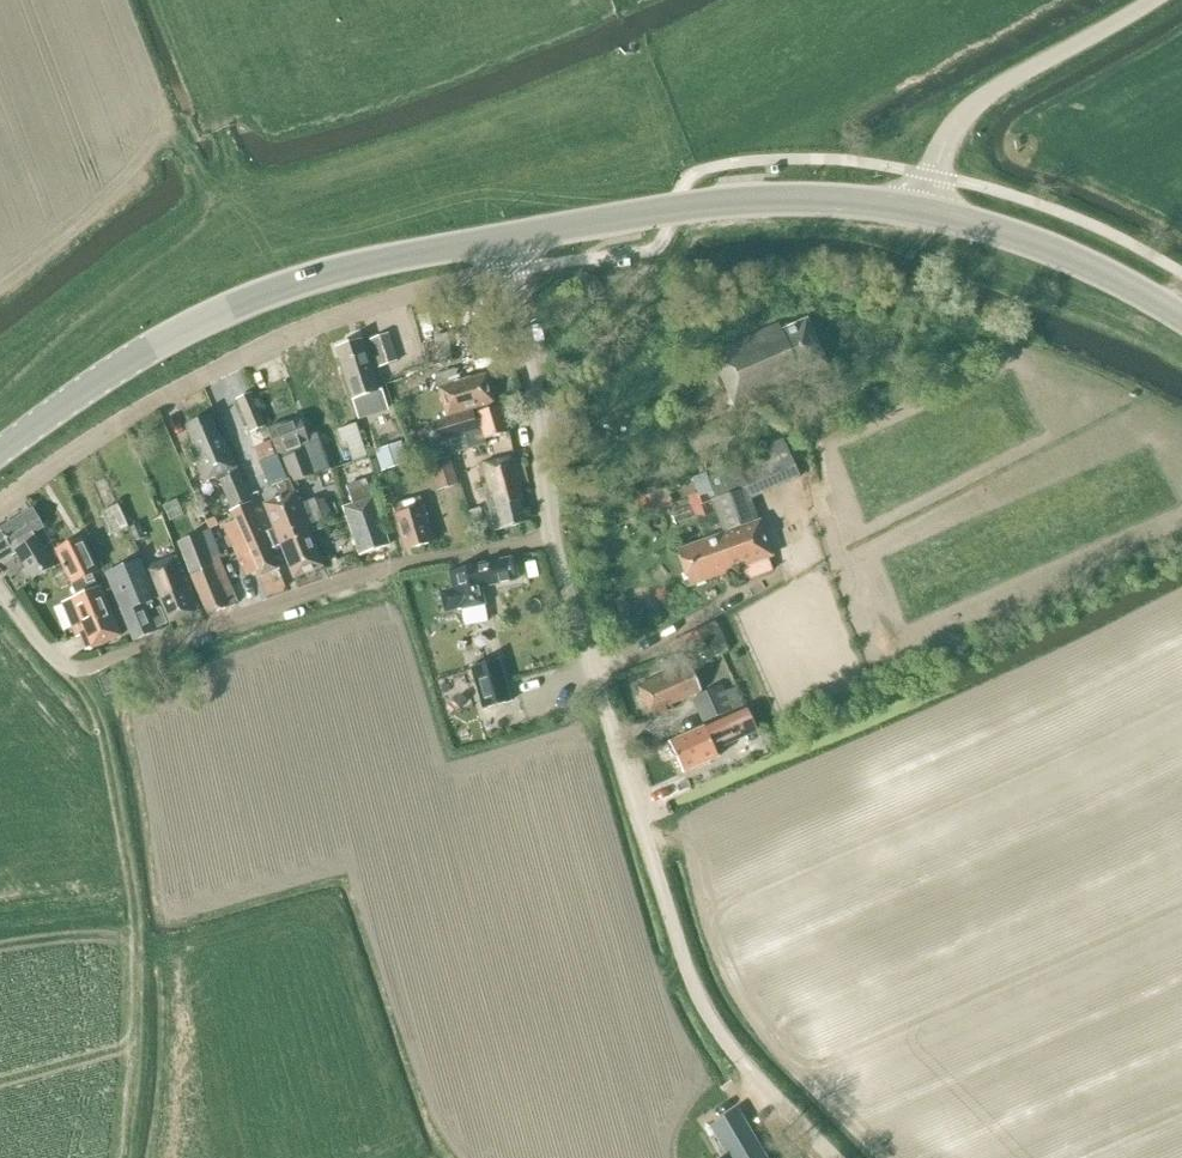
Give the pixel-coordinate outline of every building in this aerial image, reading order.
[(798,377),(826,365),(807,321),(782,332),(779,325),(712,354),(736,411),(801,383),(798,377)] [(370,341),(378,365),(395,359),(388,335),(370,341)] [(420,342),(428,367),(451,361),(444,336),(420,342)] [(367,396),(379,392),(362,342),(336,350),(358,413),(371,409),(367,396)] [(494,402),(485,374),(470,379),(470,377),(458,381),(454,369),(434,375),(446,416),(494,402)] [(791,395),(796,406),(809,402),(804,390),(791,395)] [(236,400),(251,432),(265,426),(251,394),(236,400)] [(472,412),(477,429),(480,428),(483,439),(507,433),(500,406),(475,412),(475,411),(472,412)] [(442,442),(477,431),(477,429),(472,412),(436,423),(442,442)] [(187,447),(201,481),(214,476),(216,481),(218,480),(224,495),(217,498),(222,510),(248,501),(224,440),(220,441),(209,416),(184,426),(192,445),(187,447)] [(723,417),(687,433),(695,452),(731,436),(723,417)] [(277,454),(292,485),(317,474),(303,445),(308,443),(299,418),(267,429),(276,454),(277,454)] [(342,445),(360,439),(355,424),(337,430),(342,445)] [(268,442),(254,448),(268,488),(277,484),(282,497),(263,505),(273,529),(285,524),(290,535),(307,528),(288,479),(286,480),(275,456),(274,457),(268,442)] [(712,493),(714,500),(711,501),(723,535),(677,551),(689,585),(771,556),(750,501),(800,478),(785,446),(738,468),(706,479),(704,474),(692,479),(699,498),(712,493)] [(407,462),(402,448),(376,457),(381,471),(407,462)] [(476,466),(494,530),(525,522),(519,500),(521,499),(518,486),(523,485),(516,456),(476,466)] [(430,463),(437,489),(456,484),(448,457),(430,463)] [(338,463),(339,482),(358,481),(358,472),(373,471),(372,461),(338,463)] [(377,479),(380,488),(386,486),(383,477),(377,479)] [(342,507),(358,554),(387,545),(371,499),(364,480),(345,486),(352,504),(342,507)] [(391,507),(394,516),(404,550),(432,542),(422,508),(416,509),(413,499),(401,503),(401,504),(391,507)] [(111,535),(128,527),(118,505),(101,513),(111,535)] [(31,508),(0,527),(0,552),(2,550),(6,557),(15,552),(31,578),(53,566),(36,537),(33,539),(30,534),(42,527),(31,508)] [(276,569),(261,534),(252,514),(223,525),(244,575),(255,571),(258,577),(276,569)] [(290,535),(285,524),(273,529),(262,533),(269,549),(279,545),(293,578),(322,566),(307,528),(290,535)] [(135,542),(145,538),(139,525),(130,529),(135,542)] [(218,557),(208,530),(177,542),(207,615),(236,604),(218,557)] [(85,650),(96,645),(119,636),(98,587),(96,588),(90,573),(97,570),(80,537),(54,550),(71,584),(70,585),(76,597),(62,603),(76,638),(79,636),(85,650)] [(146,569),(158,598),(168,623),(199,610),(176,556),(146,569)] [(439,594),(444,613),(456,610),(456,611),(482,604),(479,590),(514,584),(512,573),(510,559),(479,565),(447,573),(451,590),(439,594)] [(109,587),(121,614),(151,601),(155,600),(136,560),(103,574),(109,587)] [(620,614),(629,611),(624,597),(614,600),(620,614)] [(154,609),(151,601),(121,614),(132,640),(160,629),(159,627),(166,624),(159,607),(154,609)] [(728,651),(715,623),(680,639),(684,648),(685,650),(700,642),(708,660),(728,651)] [(673,653),(684,648),(680,639),(669,644),(673,653)] [(670,704),(699,691),(682,652),(659,662),(664,673),(638,685),(652,717),(672,708),(670,704)] [(507,704),(496,662),(468,670),(480,711),(507,704)] [(97,678),(102,695),(116,691),(110,673),(97,678)] [(719,685),(707,690),(693,696),(702,720),(716,714),(729,709),(723,693),(719,685)] [(730,712),(743,707),(736,688),(723,693),(729,709),(730,712)] [(718,757),(715,751),(754,732),(744,710),(736,713),(722,720),(723,722),(706,730),(705,727),(669,742),(682,772),(718,757)] [(727,1157),(725,1157),(765,1157),(737,1110),(710,1126),(727,1157)]
